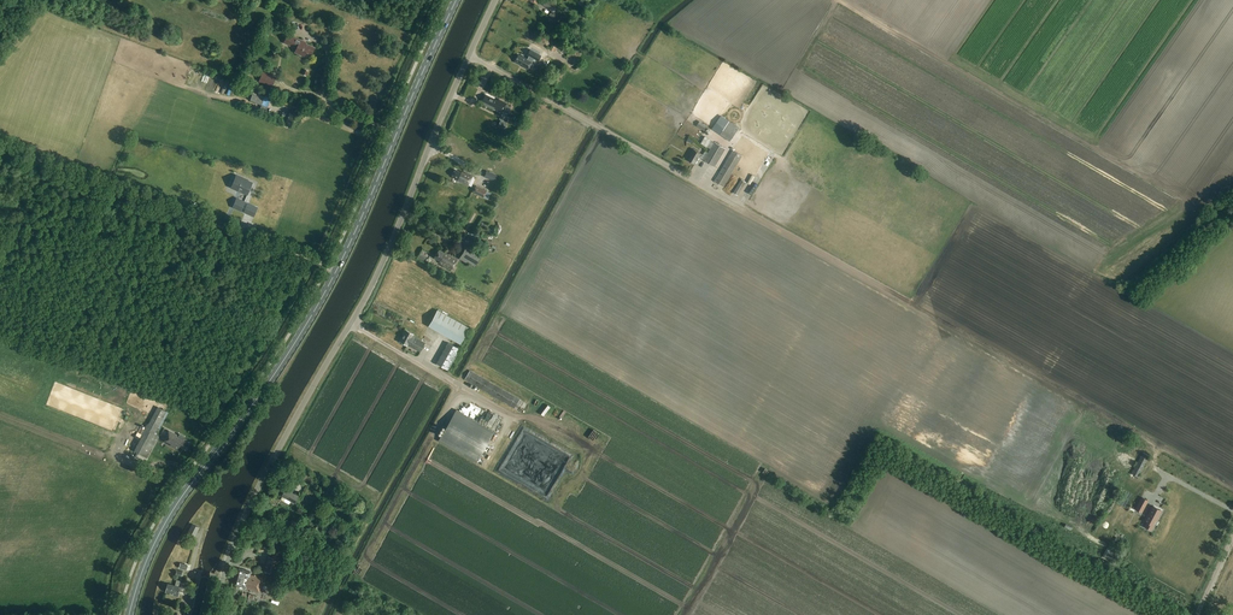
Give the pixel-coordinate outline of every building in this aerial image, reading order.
[(552,11),(556,5),(548,0),(546,0),(543,5),(552,11)] [(548,15),(556,20),(558,16),(551,12),(548,15)] [(311,55),(315,47),(305,43),(306,42),(288,34),(284,43),(296,48),(295,52),(300,55),(300,56),(304,58),(306,52),(311,55)] [(518,54),(513,61),(519,65),(520,64),(528,69),(532,61),(524,56),(523,57),(518,54)] [(543,64),(539,62),(535,68),(539,70),(543,64)] [(272,86),(276,76),(263,71),(259,81),(272,86)] [(251,80),(249,86),(261,90),(263,84),(251,80)] [(224,87),(220,85),(220,86),(214,84),(211,93),(220,97),(224,87)] [(261,104),(260,108),(266,110),(270,98),(256,93),(254,92),(250,100),(261,104)] [(485,95),(482,103),(501,112),(502,111),(507,114),(511,107),(505,104),(506,103),(497,99),(497,100),(485,95)] [(504,128),(506,123),(501,120),(498,126),(504,128)] [(704,130),(707,125),(699,121),(696,126),(704,130)] [(728,123),(720,134),(730,141),(738,129),(739,128),(729,121),(728,123)] [(703,159),(714,166),(725,148),(714,141),(708,152),(705,150),(703,153),(693,148),(689,154),(690,155),(687,159),(695,163),(699,155),(704,158),(703,159)] [(714,181),(724,187),(742,156),(733,150),(714,181)] [(454,169),(451,176),(453,177),(452,178),(467,185),(467,184),(471,186),(475,179),(473,178),(474,177),(471,176),(471,175),(464,172),(464,173),(454,169)] [(484,176),(491,180),(493,176),(497,178),(498,175),(486,170),(484,176)] [(236,174),(230,188),(247,195),(253,182),(236,174)] [(733,192),(738,195),(746,182),(741,179),(733,192)] [(729,197),(736,184),(729,180),(722,194),(729,197)] [(483,197),(483,196),(488,199),(491,193),(486,191),(486,190),(476,185),(473,192),(483,197)] [(739,202),(745,193),(742,191),(737,200),(739,202)] [(233,206),(241,210),(246,200),(237,196),(233,206)] [(254,216),(258,206),(248,201),(244,211),(254,216)] [(492,235),(491,234),(486,232),(488,230),(489,226),(481,223),(478,231),(487,235),(487,236),(490,237),(490,236),(491,236),(492,235)] [(438,249),(433,258),(439,261),(438,262),(450,270),(457,259),(448,254),(447,255),(438,249)] [(465,251),(460,257),(465,261),(466,260),(471,264),(477,256),(475,255),(472,257),(465,251)] [(424,261),(426,256),(420,253),(418,258),(424,261)] [(428,326),(460,344),(469,329),(437,310),(428,326)] [(406,330),(400,341),(407,345),(408,343),(412,345),(411,347),(418,351),(420,352),(425,343),(424,342),(412,336),(413,334),(406,330)] [(448,370),(460,349),(449,343),(437,364),(448,370)] [(373,358),(379,360),(381,354),(375,352),(374,355),(373,358)] [(522,400),(469,370),(464,380),(467,382),(468,381),(517,409),(522,400)] [(143,416),(147,403),(143,402),(138,415),(143,416)] [(160,425),(167,411),(157,406),(148,423),(147,423),(144,428),(145,429),(134,450),(148,457),(159,435),(155,433),(159,424),(160,425)] [(488,453),(492,446),(487,444),(494,431),(456,410),(438,441),(476,462),(483,450),(488,453)] [(129,441),(134,430),(131,429),(125,439),(129,441)] [(179,435),(168,430),(162,441),(177,449),(179,446),(186,449),(189,442),(186,440),(187,439),(184,438),(185,436),(179,433),(179,435)] [(97,449),(101,443),(95,440),(92,446),(97,449)] [(1149,456),(1143,452),(1132,473),(1138,477),(1149,456)] [(1170,482),(1174,474),(1167,470),(1169,466),(1176,470),(1179,465),(1163,457),(1160,462),(1163,464),(1165,464),(1159,476),(1170,482)] [(303,471),(300,477),(306,480),(309,474),(303,471)] [(281,496),(282,496),(281,498),(281,500),(283,501),(284,500),(286,498),(295,503),(299,495),(285,488),(281,496)] [(1142,496),(1135,509),(1142,512),(1149,500),(1142,496)] [(1152,530),(1163,509),(1153,503),(1145,519),(1147,520),(1144,525),(1152,530)] [(191,538),(193,539),(194,535),(196,533),(199,527),(193,524),(187,536),(191,538)] [(1108,544),(1102,554),(1110,559),(1117,549),(1108,544)] [(269,557),(265,571),(273,573),(274,573),(278,559),(276,559),(269,557)] [(245,589),(257,593),(261,578),(249,575),(250,571),(238,568),(234,584),(246,587),(245,589)] [(173,594),(173,595),(178,596),(180,587),(178,586),(180,580),(176,579),(175,585),(168,583),(166,592),(173,594)]
